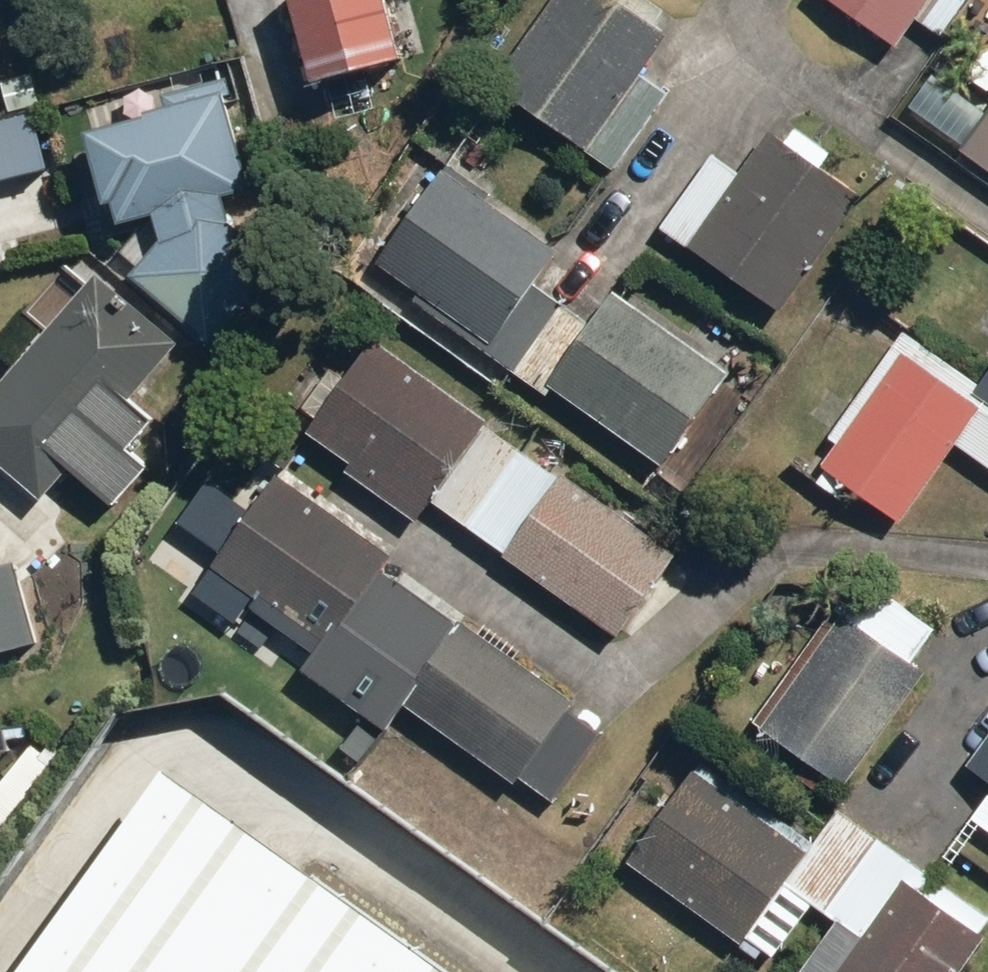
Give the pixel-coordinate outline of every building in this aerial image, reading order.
[(326,72),(413,49),(400,0),(307,0),(326,72)] [(507,79),(622,168),(679,92),(647,68),(675,32),(661,22),(673,5),(666,0),(562,0),(507,79)] [(909,46),(928,18),(952,35),(976,0),(842,0),(909,46)] [(175,107),(102,125),(128,213),(166,202),(175,233),(151,266),(222,333),(279,267),(248,219),(241,188),(258,181),(234,71),(169,90),(175,107)] [(0,117),(0,178),(54,165),(40,107),(0,117)] [(968,144),(987,159),(987,116),(968,144)] [(717,151),(667,222),(791,307),(871,189),(831,162),(841,148),(802,121),(792,135),(779,127),(748,172),(717,151)] [(431,291),(424,301),(558,394),(563,387),(674,463),(667,472),(693,491),(766,385),(623,286),(595,325),(544,288),(570,251),(449,167),(385,258),(431,291)] [(186,342),(193,334),(115,266),(102,280),(77,258),(35,307),(59,328),(0,395),(0,452),(51,496),(186,342)] [(912,325),(834,434),(843,441),(818,477),(846,497),(857,482),(911,520),(967,442),(987,457),(987,404),(987,403),(987,401),(987,379),(912,325)] [(681,557),(383,338),(356,376),(339,364),(310,403),(326,415),(317,428),(360,459),(354,468),(427,522),(444,499),(625,632),(681,557)] [(403,552),(286,467),(257,507),(233,490),(194,544),(266,596),(245,624),(395,733),(418,700),(556,800),(612,723),(393,565),(403,552)] [(0,565),(0,651),(43,639),(21,559),(0,565)] [(855,785),(937,671),(850,609),(768,723),(855,785)] [(977,760),(987,768),(987,745),(977,760)] [(704,757),(635,856),(779,955),(818,898),(831,907),(882,832),(843,805),(821,837),(704,757)] [(147,780),(10,971),(419,971),(147,780)] [(980,821),(987,827),(987,809),(980,821)] [(846,917),(808,971),(967,971),(987,941),(987,904),(882,832),(831,907),(846,917)]
